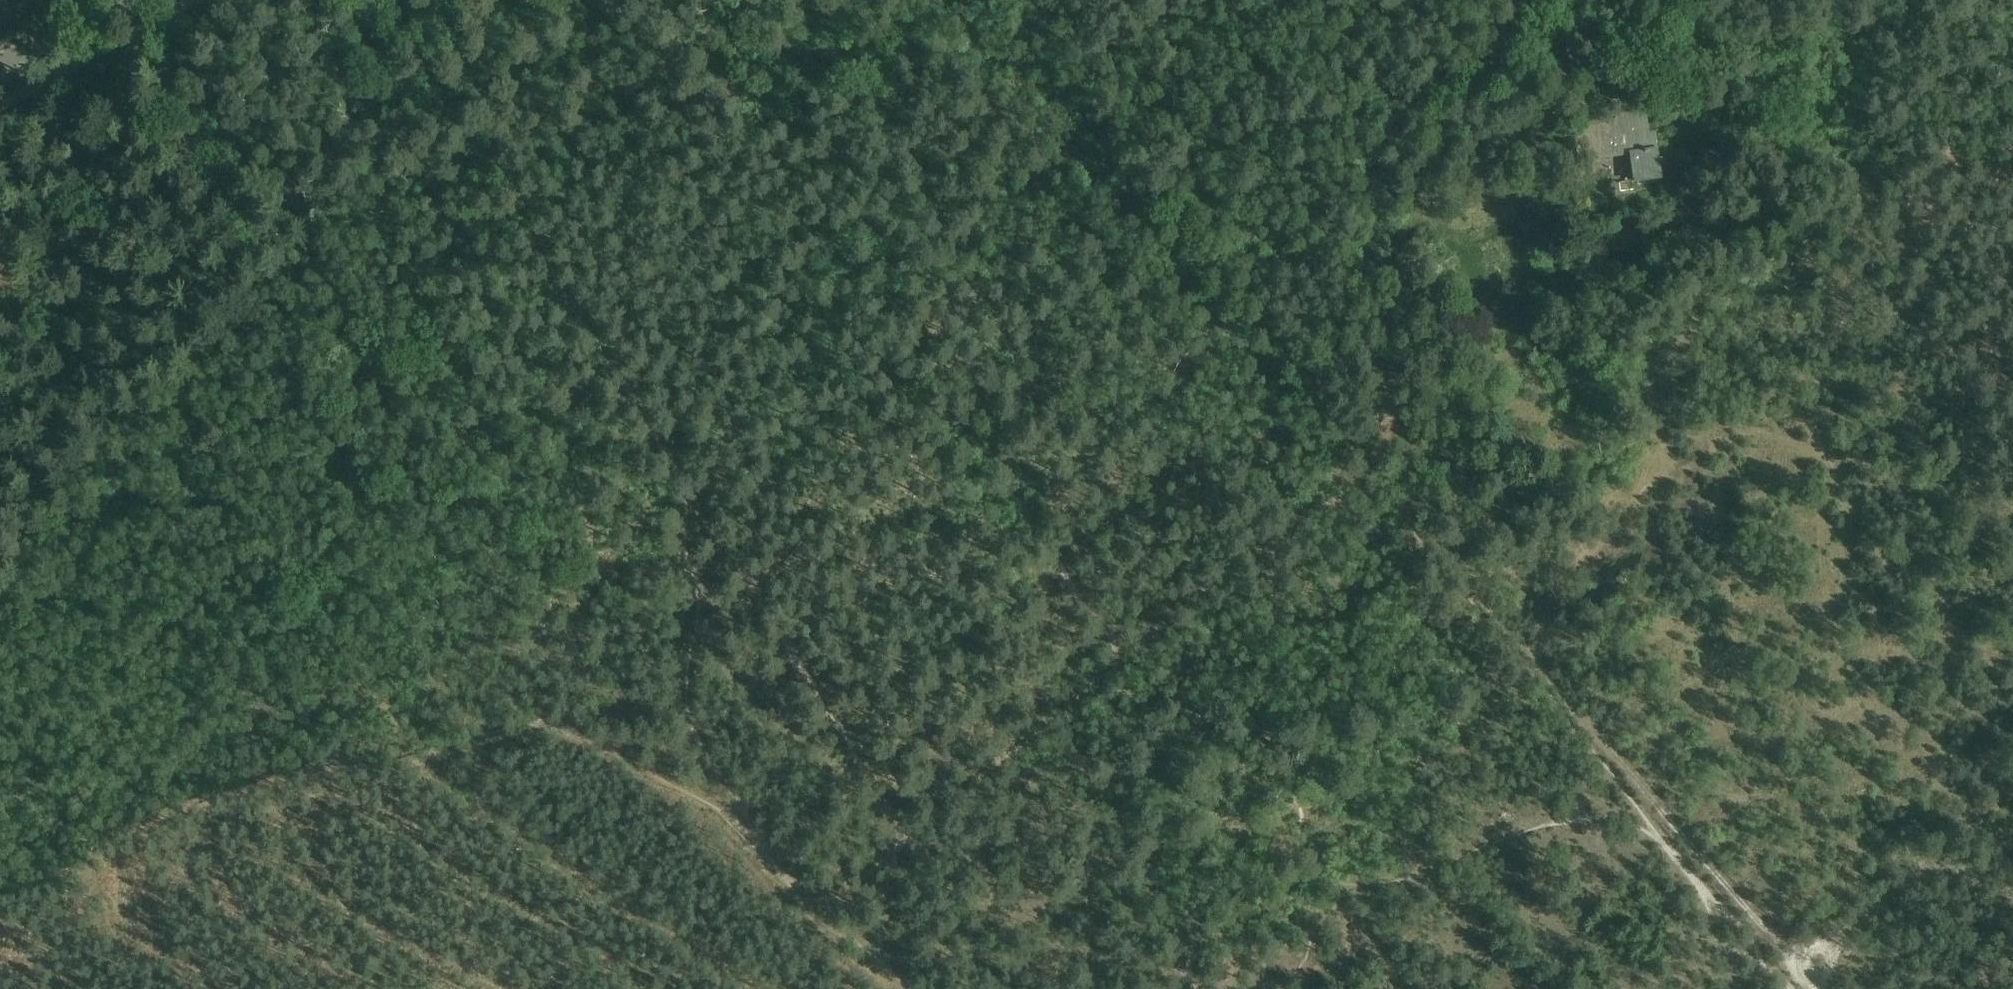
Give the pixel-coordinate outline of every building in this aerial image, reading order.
[(1629,184),(1661,180),(1655,132),(1648,133),(1645,108),(1614,112),(1616,123),(1574,129),(1578,159),(1628,153),(1630,164),(1626,164),(1629,184)]
